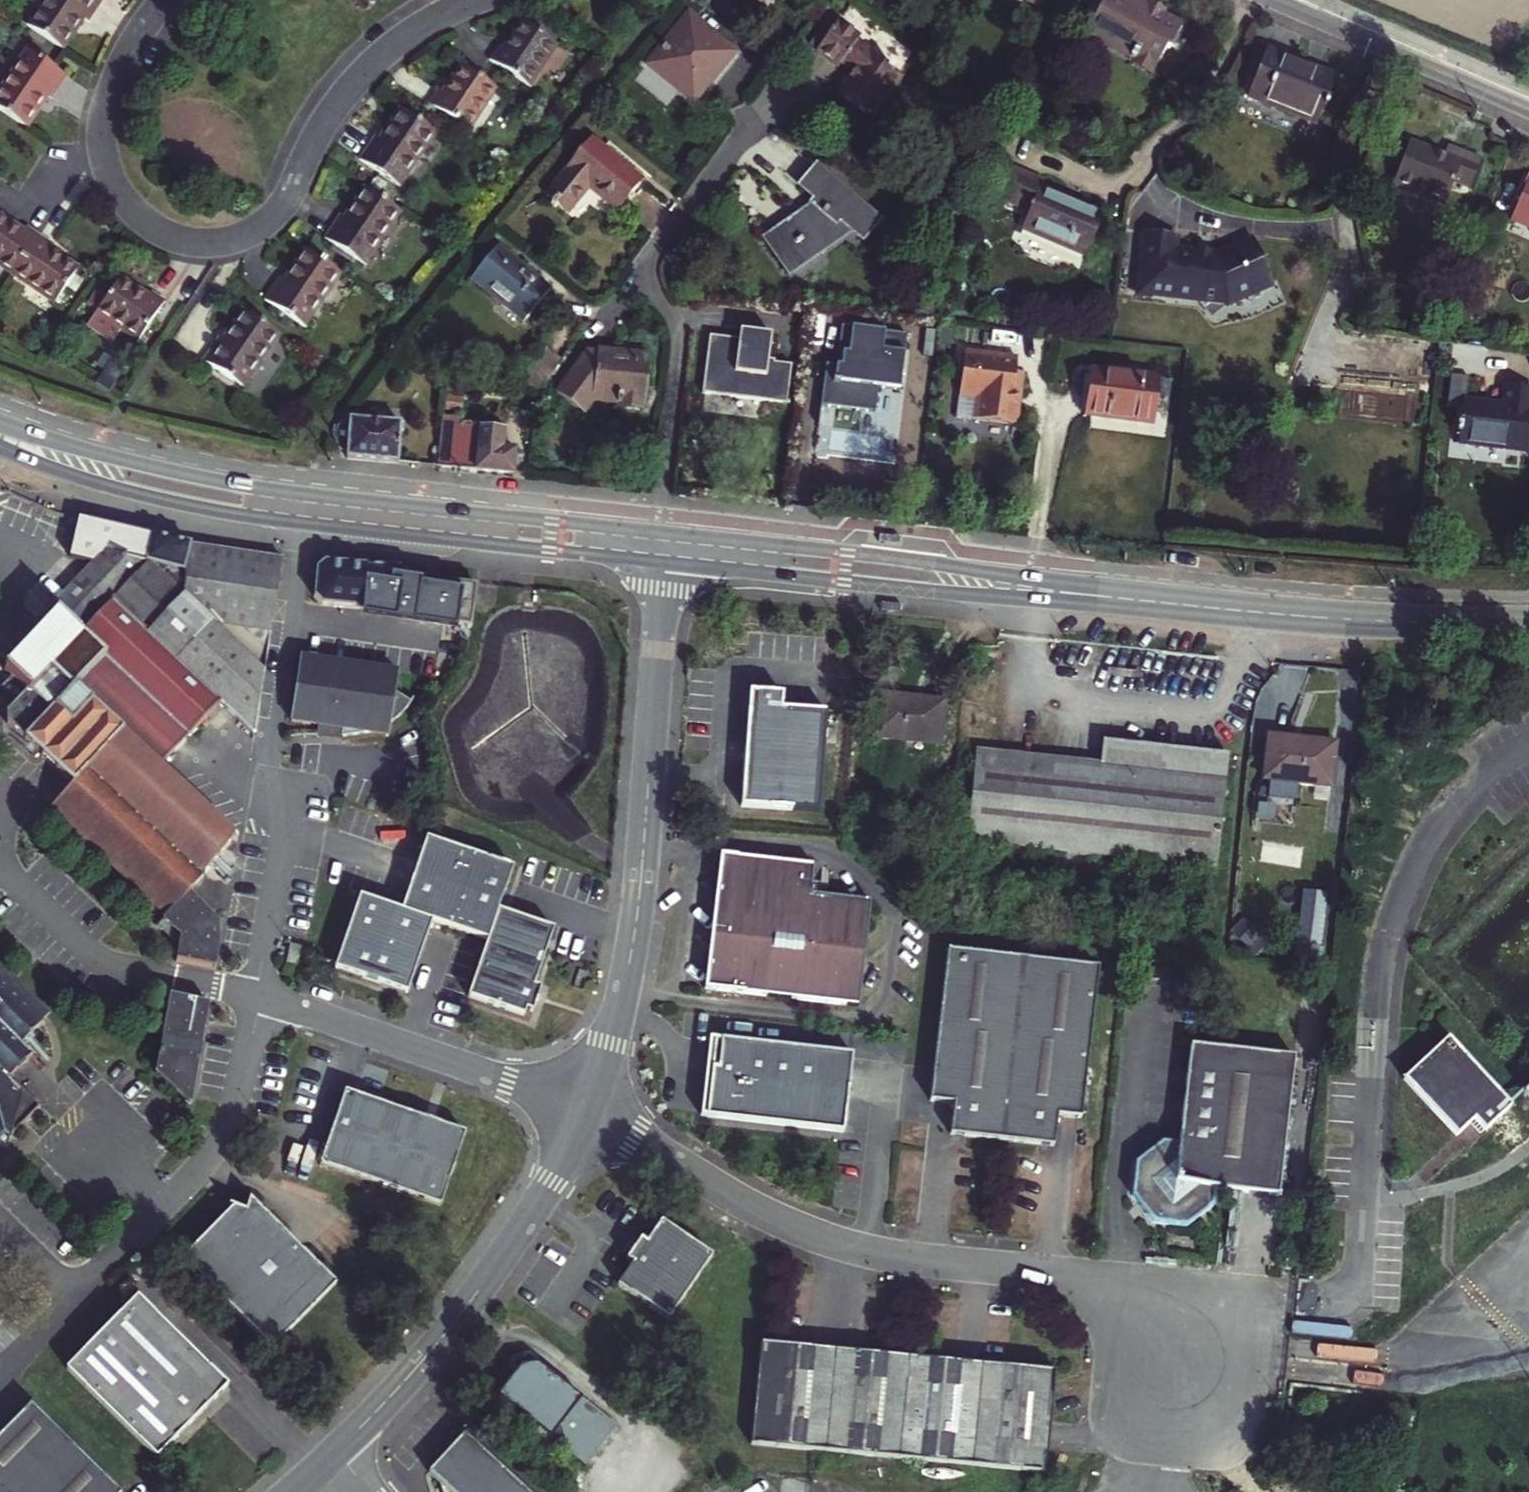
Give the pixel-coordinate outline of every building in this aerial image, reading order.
[(25,25),(60,49),(82,18),(88,22),(103,0),(41,0),(25,25)] [(1138,58),(1142,52),(1160,62),(1168,47),(1172,49),(1185,26),(1138,0),(1106,0),(1089,31),(1138,58)] [(736,53),(689,14),(647,65),(695,104),(736,53)] [(559,45),(521,19),(501,47),(497,44),(488,58),(530,87),(559,45)] [(854,70),(838,91),(870,116),(901,75),(857,41),(859,38),(837,21),(816,50),(837,66),(841,60),(854,70)] [(0,89),(0,108),(24,125),(45,94),(50,98),(66,74),(28,48),(0,89)] [(1292,61),(1266,51),(1248,96),(1317,124),(1334,80),(1291,63),(1292,61)] [(1154,74),(1160,62),(1142,52),(1138,58),(1135,64),(1154,74)] [(498,87),(466,65),(446,95),(441,91),(433,104),(469,129),(498,87)] [(401,186),(438,132),(405,109),(384,140),(379,137),(363,160),(401,186)] [(1466,187),(1478,158),(1446,144),(1442,154),(1407,139),(1388,182),(1439,204),(1450,180),(1466,187)] [(642,182),(592,141),(548,196),(570,214),(590,189),(618,211),(642,182)] [(1084,259),(1104,215),(1040,186),(1043,180),(1008,164),(999,184),(992,181),(985,197),(999,203),(1001,199),(1029,212),(1021,230),(1084,259)] [(817,202),(766,239),(791,273),(825,248),(819,240),(842,224),(860,240),(877,221),(816,169),(800,188),(817,202)] [(1528,180),(1510,222),(1528,230),(1528,180)] [(401,209),(369,187),(349,216),(344,212),(327,237),(364,262),(401,209)] [(23,232),(0,216),(0,263),(15,273),(41,235),(27,225),(23,232)] [(41,235),(15,273),(55,301),(77,269),(50,250),(54,244),(41,235)] [(1159,238),(1153,296),(1211,303),(1221,312),(1233,304),(1256,306),(1289,291),(1268,245),(1234,260),(1225,260),(1225,263),(1211,261),(1211,257),(1190,255),(1192,242),(1159,238)] [(550,290),(498,247),(472,278),(525,321),(550,290)] [(341,270),(309,248),(288,279),(283,276),(267,298),(305,324),(341,270)] [(119,277),(97,309),(139,338),(166,299),(152,290),(148,297),(119,277)] [(281,331),(249,309),(227,340),(222,336),(205,360),(244,386),(281,331)] [(907,335),(841,327),(837,354),(842,354),(840,367),(836,367),(834,383),(901,391),(907,335)] [(736,343),(706,340),(700,398),(785,406),(789,367),(771,366),(772,363),(765,362),(768,336),(737,332),(736,343)] [(524,381),(538,392),(561,360),(548,350),(524,381)] [(650,361),(598,353),(596,357),(586,356),(558,395),(579,410),(588,397),(594,402),(616,405),(618,396),(644,400),(650,361)] [(1017,360),(965,354),(960,397),(978,399),(976,421),(1017,426),(1022,375),(1016,374),(1017,360)] [(1160,377),(1091,369),(1086,415),(1155,423),(1160,377)] [(1505,385),(1503,404),(1463,400),(1458,443),(1528,451),(1528,449),(1528,388),(1505,385)] [(618,396),(616,405),(616,410),(642,413),(644,400),(618,396)] [(585,414),(594,402),(588,397),(579,410),(585,414)] [(346,456),(397,461),(401,422),(351,418),(355,410),(351,407),(332,435),(340,450),(347,451),(346,456)] [(436,465),(515,473),(517,448),(504,446),(506,430),(459,425),(459,418),(440,417),(436,465)] [(56,614),(81,637),(114,603),(150,563),(264,674),(282,558),(239,552),(210,548),(154,535),(78,518),(69,557),(93,562),(62,594),(49,608),(56,614)] [(404,570),(324,561),(317,569),(313,596),(322,606),(377,610),(377,614),(476,622),(479,588),(456,585),(403,575),(404,570)] [(150,563),(114,603),(220,705),(254,736),(257,718),(264,674),(150,563)] [(220,705),(114,603),(81,637),(104,658),(188,738),(213,711),(220,705)] [(89,768),(121,734),(74,690),(104,658),(81,637),(56,614),(49,608),(44,614),(51,620),(3,670),(12,678),(3,688),(19,703),(7,716),(8,722),(9,728),(33,751),(52,769),(71,787),(89,768)] [(388,671),(301,657),(290,724),(349,733),(348,741),(372,737),(388,740),(390,727),(399,723),(407,715),(412,706),(415,696),(395,693),(399,671),(388,671)] [(188,738),(104,658),(74,690),(121,734),(158,771),(185,742),(188,738)] [(1136,674),(1109,670),(1108,678),(1142,682),(1136,674)] [(828,715),(823,714),(801,713),(784,711),(785,696),(753,693),(744,808),(820,814),(828,715)] [(915,700),(877,696),(872,740),(938,747),(943,708),(914,704),(915,700)] [(121,734),(89,768),(203,874),(215,860),(228,844),(231,840),(158,771),(121,734)] [(1298,746),(1269,743),(1265,780),(1331,788),(1336,745),(1299,741),(1298,746)] [(1102,767),(976,754),(966,843),(1216,872),(1230,758),(1104,744),(1102,767)] [(49,811),(164,920),(188,892),(203,874),(89,768),(71,787),(49,811)] [(512,872),(424,843),(400,917),(358,903),(337,968),(334,976),(341,978),(407,1000),(430,927),(487,946),(468,1001),(524,1020),(526,1013),(533,1015),(538,1000),(541,990),(534,988),(552,933),(497,915),(503,899),(512,872)] [(754,864),(725,861),(711,990),(733,877),(737,872),(742,867),(748,865),(754,864)] [(815,871),(754,864),(748,865),(742,867),(737,872),(733,877),(711,990),(860,1007),(872,908),(812,901),(815,871)] [(1323,956),(1326,890),(1299,888),(1295,954),(1323,956)] [(188,892),(164,920),(158,927),(179,946),(177,958),(217,966),(220,946),(219,932),(219,927),(221,924),(202,906),(188,892)] [(300,948),(288,946),(285,966),(297,968),(300,948)] [(1103,971),(953,954),(936,1105),(960,1107),(956,1138),(1059,1149),(1062,1119),(1086,1122),(1103,971)] [(1,1144),(6,1148),(16,1138),(12,1134),(41,1106),(12,1078),(21,1068),(33,1054),(22,1043),(32,1033),(51,1013),(21,984),(0,963),(0,1145),(1,1144)] [(205,1034),(208,1018),(167,1010),(156,1075),(187,1103),(193,1105),(195,1093),(205,1034)] [(1526,1123),(1497,1121),(1493,1117),(1508,1102),(1445,1033),(1402,1074),(1453,1131),(1472,1113),(1490,1133),(1528,1135),(1528,1120),(1526,1123)] [(727,1072),(721,1071),(716,1117),(852,1133),(861,1058),(731,1043),(727,1072)] [(1283,1200),(1299,1061),(1251,1055),(1195,1048),(1184,1147),(1174,1146),(1146,1169),(1143,1201),(1163,1226),(1194,1230),(1219,1210),(1221,1193),(1283,1200)] [(467,1142),(348,1099),(322,1171),(441,1213),(467,1142)] [(338,1292),(322,1276),(304,1257),(273,1225),(278,1221),(264,1208),(260,1212),(253,1204),(249,1215),(236,1212),(183,1264),(273,1356),(338,1292)] [(715,1255),(664,1221),(650,1242),(645,1238),(631,1260),(636,1263),(623,1284),(673,1317),(715,1255)] [(228,1393),(139,1301),(68,1372),(158,1462),(219,1402),(228,1393)] [(750,1448),(826,1455),(834,1354),(811,1352),(760,1347),(750,1448)] [(1054,1376),(856,1356),(834,1354),(826,1455),(1045,1476),(1054,1376)] [(620,1431),(531,1360),(498,1400),(533,1428),(538,1451),(544,1456),(562,1449),(571,1461),(574,1460),(587,1471),(620,1431)] [(32,1407),(0,1437),(0,1491),(113,1491),(32,1407)] [(465,1439),(431,1478),(447,1491),(523,1491),(465,1439)]
